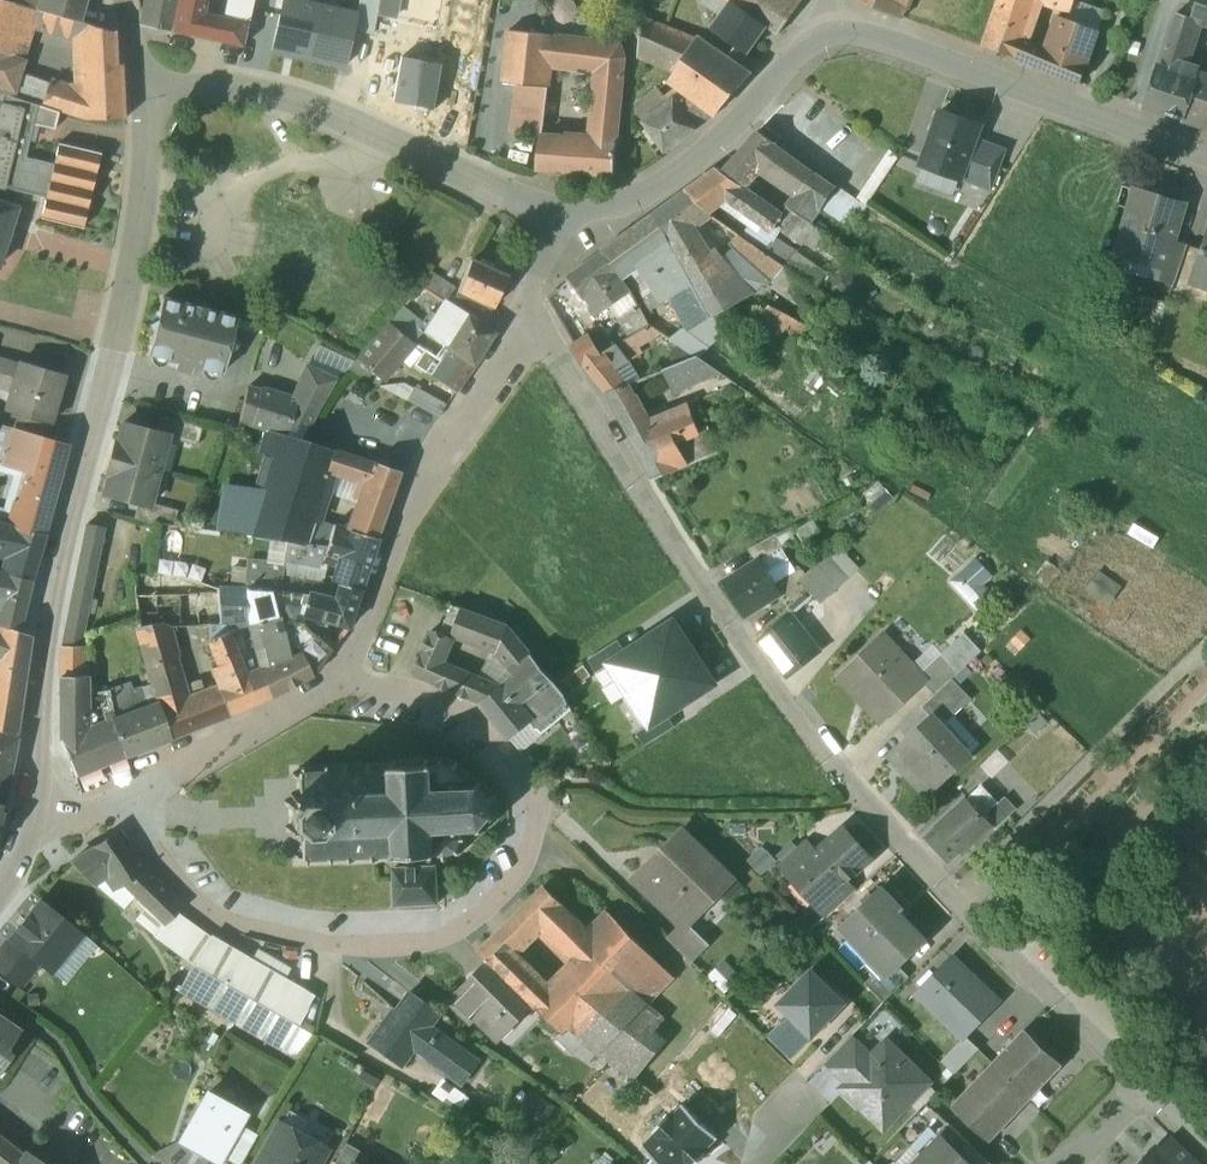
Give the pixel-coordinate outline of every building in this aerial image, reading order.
[(0,0),(0,94),(13,98),(21,74),(35,29),(41,11),(4,1),(0,0)] [(41,11),(79,22),(85,0),(44,0),(41,11)] [(141,24),(167,30),(174,0),(146,0),(141,24)] [(172,30),(222,41),(226,24),(226,21),(206,15),(208,0),(177,0),(172,30)] [(226,24),(246,29),(252,0),(232,0),(226,24)] [(306,59),(318,2),(310,0),(279,0),(269,51),(306,59)] [(351,29),(372,33),(376,16),(379,0),(357,0),(355,9),(351,29)] [(376,16),(395,20),(399,0),(379,0),(376,16)] [(703,2),(720,14),(730,1),(729,0),(704,0),(703,2)] [(736,4),(730,0),(730,1),(720,14),(711,27),(747,53),(766,27),(767,25),(736,4)] [(736,4),(767,25),(766,27),(778,35),(802,0),(739,0),(736,4)] [(902,18),(909,0),(860,0),(902,18)] [(996,6),(1027,16),(1032,0),(998,0),(996,6)] [(1060,9),(1069,12),(1074,0),(1035,0),(1060,9)] [(1069,12),(1060,9),(1057,19),(1083,28),(1093,0),(1074,0),(1069,12)] [(1190,12),(1189,18),(1194,20),(1206,24),(1206,0),(1194,0),(1190,12)] [(318,2),(306,59),(343,67),(351,29),(355,9),(318,2)] [(1027,16),(996,6),(982,45),(1015,56),(1032,64),(1039,45),(1021,38),(1028,17),(1027,16)] [(1183,14),(1175,12),(1164,47),(1184,53),(1194,20),(1189,18),(1190,12),(1185,10),(1183,14)] [(79,22),(41,11),(35,29),(82,42),(82,67),(115,68),(114,33),(79,22)] [(1083,28),(1057,19),(1046,47),(1039,45),(1032,64),(1079,84),(1096,32),(1083,28)] [(246,29),(226,24),(222,41),(243,44),(246,29)] [(608,41),(508,30),(502,84),(513,85),(546,89),(549,65),(598,71),(605,72),(609,41),(608,41)] [(751,73),(698,35),(671,81),(670,82),(671,82),(685,93),(714,115),(751,73)] [(605,72),(598,71),(592,127),(618,130),(627,44),(609,41),(605,72)] [(1184,53),(1164,47),(1145,107),(1147,108),(1148,106),(1165,112),(1165,114),(1181,119),(1195,71),(1197,67),(1182,61),(1184,53)] [(391,103),(434,110),(442,62),(399,55),(391,103)] [(115,68),(82,67),(83,87),(79,87),(78,91),(70,89),(63,111),(89,120),(124,120),(122,68),(115,68)] [(1195,71),(1181,119),(1206,127),(1206,75),(1195,71)] [(70,89),(21,74),(13,98),(37,106),(42,107),(43,105),(63,111),(70,89)] [(661,77),(653,82),(658,91),(671,82),(670,82),(671,81),(667,77),(663,80),(661,77)] [(542,134),(546,89),(513,85),(508,131),(542,134)] [(714,115),(685,93),(675,100),(695,128),(714,115)] [(0,94),(0,189),(45,199),(40,219),(82,229),(101,154),(59,144),(54,165),(25,158),(33,125),(37,106),(13,98),(0,94)] [(675,100),(644,120),(665,150),(695,128),(675,100)] [(42,107),(37,106),(33,125),(55,130),(59,113),(42,107)] [(980,125),(940,111),(939,115),(932,118),(930,125),(933,131),(921,164),(960,179),(975,138),(980,125)] [(591,139),(542,134),(538,169),(613,176),(618,130),(592,127),(591,139)] [(756,132),(740,152),(721,171),(738,184),(759,161),(778,175),(799,189),(799,188),(810,171),(774,146),(775,144),(756,132)] [(1005,149),(975,138),(960,179),(990,190),(1005,149)] [(716,168),(685,191),(709,212),(725,198),(745,213),(757,197),(738,184),(721,171),(716,168)] [(846,195),(810,171),(799,188),(799,189),(796,193),(831,216),(832,215),(845,228),(859,207),(847,194),(846,195)] [(1184,204),(1137,189),(1120,246),(1139,252),(1136,261),(1155,267),(1164,269),(1173,240),(1184,204)] [(685,191),(652,215),(670,246),(677,257),(688,276),(718,260),(690,226),(709,212),(685,191)] [(788,205),(781,214),(775,209),(757,197),(745,213),(762,225),(773,226),(777,222),(804,240),(815,226),(809,222),(810,221),(788,205)] [(781,201),(775,209),(781,214),(788,205),(781,201)] [(0,203),(0,259),(17,209),(0,203)] [(652,215),(601,251),(621,277),(654,252),(656,256),(670,246),(652,215)] [(750,241),(723,222),(716,230),(736,249),(750,241)] [(823,231),(815,226),(804,240),(785,265),(794,272),(818,289),(821,291),(850,250),(823,231)] [(1173,240),(1164,269),(1155,267),(1151,277),(1173,284),(1176,277),(1187,244),(1173,240)] [(771,256),(750,241),(736,249),(718,260),(688,276),(700,295),(727,281),(739,301),(775,282),(794,272),(785,265),(771,256)] [(1176,277),(1200,285),(1206,263),(1206,254),(1201,252),(1202,249),(1187,244),(1176,277)] [(621,277),(601,251),(565,279),(597,313),(631,291),(621,277)] [(677,257),(657,270),(664,280),(656,285),(660,293),(688,276),(677,257)] [(507,278),(470,261),(456,292),(493,308),(507,278)] [(429,274),(415,265),(406,279),(420,287),(421,286),(429,274)] [(818,289),(794,272),(775,282),(809,305),(818,289)] [(456,292),(429,274),(421,286),(450,305),(454,298),(456,292)] [(660,293),(639,305),(650,325),(668,338),(694,357),(698,357),(706,345),(696,336),(685,328),(712,315),(700,295),(688,276),(660,293)] [(727,281),(700,295),(712,315),(739,301),(727,281)] [(450,305),(421,286),(420,287),(402,308),(426,328),(413,344),(424,351),(436,335),(454,308),(450,305)] [(464,303),(454,298),(450,305),(454,308),(460,313),(464,303)] [(236,319),(162,299),(156,322),(149,326),(153,334),(147,356),(177,364),(175,370),(189,374),(191,368),(221,376),(227,353),(234,348),(230,340),(236,319)] [(615,321),(626,339),(650,325),(639,305),(615,321)] [(821,335),(763,306),(751,330),(809,359),(821,335)] [(426,328),(402,308),(389,323),(413,344),(426,328)] [(454,308),(436,335),(443,340),(460,313),(454,308)] [(484,328),(460,313),(443,340),(452,347),(475,363),(493,335),(484,328)] [(712,315),(685,328),(696,336),(716,324),(712,315)] [(389,323),(358,361),(359,362),(382,379),(413,344),(389,323)] [(650,325),(626,339),(642,355),(668,338),(650,325)] [(614,346),(603,326),(590,334),(602,354),(614,346)] [(614,353),(605,358),(602,354),(590,334),(573,345),(585,366),(606,391),(625,384),(612,368),(620,363),(614,353)] [(614,346),(602,354),(605,358),(614,353),(618,350),(615,345),(614,346)] [(452,347),(441,365),(432,378),(454,393),(475,363),(452,347)] [(441,365),(424,351),(415,366),(432,378),(441,365)] [(342,368),(315,356),(306,369),(334,381),(342,368)] [(694,357),(664,368),(664,369),(673,386),(675,389),(717,370),(698,357),(694,357)] [(0,360),(0,391),(10,394),(19,366),(0,360)] [(382,379),(359,362),(352,369),(379,384),(382,379)] [(62,377),(20,364),(19,366),(10,394),(5,413),(16,416),(47,426),(50,427),(57,404),(55,403),(62,377)] [(334,381),(306,369),(294,400),(288,421),(308,426),(316,408),(334,381)] [(636,402),(625,384),(606,391),(620,417),(640,408),(636,402)] [(294,400),(260,390),(260,392),(247,389),(238,422),(278,433),(284,435),(288,421),(294,400)] [(691,411),(650,426),(640,408),(620,417),(653,476),(680,466),(688,464),(677,445),(699,431),(691,411)] [(202,428),(160,417),(156,432),(168,436),(167,438),(197,446),(202,428)] [(156,432),(122,423),(117,442),(115,442),(111,458),(158,471),(167,438),(168,436),(156,432)] [(8,428),(0,459),(0,463),(26,468),(25,471),(17,501),(11,500),(5,524),(44,535),(58,480),(68,446),(43,440),(8,428)] [(699,431),(677,445),(688,464),(699,460),(715,454),(706,429),(699,431)] [(310,526),(315,511),(320,495),(327,471),(333,450),(314,444),(300,439),(284,435),(278,433),(260,495),(256,509),(251,535),(286,539),(305,544),(310,526)] [(374,464),(333,450),(327,471),(366,484),(374,464)] [(158,471),(111,458),(106,475),(109,475),(104,494),(138,503),(149,506),(150,503),(158,471)] [(399,472),(374,463),(366,484),(350,530),(376,537),(399,472)] [(880,482),(865,496),(878,510),(892,497),(880,482)] [(260,495),(224,490),(219,531),(251,535),(256,509),(260,495)] [(149,506),(138,503),(133,519),(156,525),(156,522),(174,524),(178,511),(150,503),(149,506)] [(88,522),(75,562),(67,619),(63,650),(60,679),(61,694),(83,694),(81,638),(103,526),(88,522)] [(350,530),(333,526),(326,546),(322,559),(346,565),(339,583),(361,590),(378,538),(350,530)] [(0,528),(0,554),(14,556),(9,576),(29,580),(43,535),(23,530),(21,533),(0,528)] [(776,534),(749,549),(756,561),(760,559),(761,561),(783,548),(776,534)] [(305,544),(286,539),(285,545),(283,562),(304,565),(312,565),(313,560),(315,545),(305,544)] [(326,546),(315,545),(313,560),(322,559),(326,546)] [(994,575),(978,557),(950,583),(978,614),(993,600),(981,588),(994,575)] [(827,558),(801,580),(800,580),(812,595),(814,594),(821,603),(848,580),(827,558)] [(282,562),(247,559),(246,589),(259,590),(261,587),(279,590),(280,578),(282,562)] [(761,561),(760,559),(756,561),(724,581),(745,616),(780,595),(781,594),(774,583),(761,561)] [(799,580),(793,570),(774,583),(781,594),(780,595),(792,613),(812,595),(800,580),(799,580)] [(0,608),(0,610),(0,627),(18,632),(29,580),(9,576),(0,574),(0,608)] [(154,580),(154,576),(133,577),(135,596),(181,594),(218,592),(218,587),(187,578),(154,580)] [(290,579),(280,578),(279,590),(295,592),(295,586),(289,585),(290,579)] [(338,586),(290,579),(289,585),(295,586),(295,592),(310,595),(334,598),(338,586)] [(361,590),(339,583),(338,586),(334,598),(310,595),(306,607),(303,616),(348,629),(361,590)] [(232,588),(218,587),(218,592),(219,623),(233,622),(232,588)] [(301,623),(285,619),(289,602),(306,607),(310,595),(279,590),(261,587),(259,590),(270,633),(275,631),(289,689),(315,675),(332,651),(301,623)] [(246,589),(232,588),(233,622),(247,621),(246,589)] [(275,631),(270,633),(259,590),(246,589),(247,621),(260,669),(272,696),(289,689),(275,631)] [(218,592),(181,594),(181,626),(208,625),(219,623),(218,592)] [(181,594),(135,596),(137,616),(150,666),(175,658),(172,649),(168,639),(170,627),(181,626),(181,594)] [(456,606),(445,629),(455,633),(465,609),(456,606)] [(507,625),(465,609),(455,633),(454,636),(498,652),(510,629),(507,625)] [(790,615),(758,640),(787,677),(819,651),(790,615)] [(406,669),(418,675),(435,681),(442,663),(454,636),(455,633),(445,629),(439,627),(427,621),(406,669)] [(673,621),(646,639),(645,638),(645,639),(639,643),(638,643),(637,643),(638,644),(625,652),(608,663),(609,664),(648,725),(649,726),(666,715),(679,707),(680,707),(680,706),(686,702),(686,703),(687,702),(687,701),(713,684),(673,621)] [(219,623),(208,625),(209,639),(229,633),(234,630),(233,622),(219,623)] [(22,690),(29,636),(18,632),(0,627),(0,686),(22,690)] [(537,661),(510,629),(498,652),(517,676),(537,661)] [(246,674),(229,633),(209,639),(210,645),(214,661),(216,667),(213,668),(220,690),(228,715),(272,696),(260,669),(246,674)] [(921,674),(884,635),(839,677),(881,723),(924,683),(927,680),(921,674)] [(617,640),(587,659),(596,673),(609,664),(608,663),(625,652),(617,640)] [(942,654),(921,674),(927,680),(924,683),(935,695),(954,678),(959,672),(942,654)] [(184,687),(175,658),(150,666),(155,684),(160,704),(170,739),(228,715),(220,690),(203,696),(187,701),(184,687)] [(517,676),(502,688),(485,681),(476,701),(482,703),(511,738),(532,720),(564,694),(537,661),(517,676)] [(485,681),(442,663),(435,681),(434,682),(476,701),(485,681)] [(935,695),(924,706),(933,716),(934,714),(944,724),(972,698),(954,678),(935,695)] [(155,684),(138,690),(137,686),(129,688),(129,685),(111,690),(108,691),(115,721),(160,704),(155,684)] [(14,733),(22,690),(0,686),(0,730),(14,733)] [(115,721),(108,691),(98,694),(94,694),(100,726),(115,721)] [(83,694),(61,694),(61,740),(84,731),(85,694),(83,694)] [(564,694),(532,720),(542,734),(571,710),(564,694)] [(160,704),(115,721),(128,755),(170,739),(160,704)] [(933,716),(890,756),(892,758),(896,754),(909,768),(905,772),(907,774),(909,772),(929,794),(972,754),(944,724),(934,714),(933,716)] [(666,715),(649,726),(648,725),(635,733),(644,746),(674,727),(666,715)] [(532,720),(511,738),(522,751),(542,734),(532,720)] [(84,731),(61,740),(77,775),(101,765),(128,755),(115,721),(100,726),(84,731)] [(0,734),(0,783),(9,785),(18,738),(0,734)] [(426,766),(396,768),(396,763),(392,763),(392,768),(391,768),(391,770),(372,771),(372,766),(368,766),(368,771),(349,772),(349,767),(344,767),(344,772),(325,773),(325,768),(321,768),(322,773),(302,774),(302,769),(299,769),(299,774),(297,774),(297,775),(289,775),(289,779),(297,779),(298,797),(296,797),(296,796),(290,796),(290,803),(283,803),(283,808),(290,808),(291,829),(284,829),(284,835),(291,834),(292,842),(298,841),(297,840),(300,840),(301,856),(296,857),(296,860),(301,860),(301,861),(303,861),(303,866),(306,866),(306,861),(325,860),(326,865),(330,865),(330,860),(348,859),(348,865),(353,864),(353,858),(372,858),(372,864),(377,863),(377,857),(396,857),(396,860),(398,860),(398,862),(394,862),(396,907),(439,906),(437,862),(435,862),(434,859),(437,859),(437,857),(442,859),(443,863),(447,863),(447,859),(456,856),(458,858),(461,855),(458,852),(461,843),(465,843),(465,839),(460,839),(459,832),(477,832),(482,836),(485,833),(481,829),(490,821),(495,822),(497,818),(491,816),(491,805),(496,802),(494,798),(487,800),(480,793),(483,788),(480,786),(476,791),(458,791),(459,785),(464,784),(464,781),(459,781),(456,771),(458,769),(455,766),(453,769),(445,766),(445,761),(441,761),(441,766),(433,768),(433,766),(430,766),(430,761),(426,761),(426,766)] [(0,783),(0,803),(6,805),(9,785),(0,783)] [(981,787),(967,799),(966,799),(936,827),(961,854),(991,825),(983,816),(997,803),(981,787)] [(843,829),(815,854),(816,855),(794,875),(796,877),(818,901),(819,903),(844,880),(868,857),(843,829)] [(146,870),(120,831),(73,861),(86,876),(97,885),(111,876),(120,886),(127,883),(151,908),(167,923),(172,918),(183,907),(156,882),(146,870)] [(688,835),(660,864),(654,858),(633,879),(657,902),(661,898),(686,923),(731,877),(688,835)] [(806,844),(781,867),(793,880),(796,877),(794,875),(816,855),(815,854),(806,844)] [(844,880),(819,903),(818,901),(813,904),(825,917),(854,892),(844,880)] [(589,930),(545,888),(497,936),(514,953),(540,927),(578,966),(584,960),(600,959),(647,1004),(672,977),(609,912),(589,930)] [(901,909),(881,889),(841,929),(881,970),(887,977),(898,967),(925,941),(898,912),(901,909)] [(41,900),(8,940),(38,964),(50,973),(82,933),(41,900)] [(167,923),(151,908),(140,922),(163,942),(194,965),(298,1024),(314,996),(215,939),(202,937),(180,920),(177,922),(172,918),(167,923)] [(706,950),(681,926),(668,939),(693,963),(706,950)] [(514,953),(497,936),(479,952),(491,964),(532,1005),(537,1010),(554,992),(514,953)] [(8,940),(0,950),(0,973),(19,988),(38,964),(8,940)] [(998,1004),(951,958),(921,988),(942,1009),(939,1012),(965,1037),(965,1038),(966,1036),(998,1004)] [(647,1004),(600,959),(584,960),(554,992),(537,1010),(562,1034),(567,1028),(599,1054),(625,1027),(647,1004)] [(532,1005),(491,964),(455,1001),(475,1021),(478,1017),(492,1031),(504,1018),(512,1026),(532,1005)] [(314,1035),(194,965),(179,991),(298,1061),(314,1035)] [(898,967),(887,977),(881,970),(865,985),(882,1003),(908,978),(898,967)] [(812,1034),(842,1003),(810,973),(781,1005),(812,1034)] [(441,1016),(412,995),(374,1046),(396,1062),(411,1041),(450,1069),(447,1073),(462,1084),(479,1060),(433,1027),(441,1016)] [(634,1080),(664,1044),(649,1033),(661,1017),(647,1004),(625,1027),(599,1054),(634,1080)] [(8,1059),(2,1055),(21,1029),(0,1014),(0,1071),(8,1059)] [(798,1030),(793,1036),(782,1025),(769,1037),(789,1057),(807,1040),(798,1030)] [(1024,1030),(993,1063),(1029,1098),(1061,1064),(1024,1030)] [(965,1037),(941,1062),(953,1075),(979,1049),(966,1036),(965,1038),(965,1037)] [(849,1037),(827,1061),(842,1075),(864,1052),(849,1037)] [(893,1050),(878,1065),(864,1052),(842,1075),(848,1082),(843,1088),(883,1127),(927,1082),(893,1050)] [(1029,1098),(993,1063),(952,1107),(988,1142),(1029,1098)] [(244,1114),(206,1093),(179,1141),(217,1162),(221,1156),(238,1124),(244,1114)] [(661,1163),(698,1163),(707,1154),(704,1151),(717,1137),(683,1104),(670,1118),(668,1116),(653,1131),(655,1133),(643,1147),(654,1158),(661,1163)] [(279,1123),(256,1163),(317,1163),(325,1150),(324,1149),(322,1141),(308,1134),(300,1136),(279,1123)] [(969,1144),(947,1123),(937,1134),(941,1137),(959,1154),(969,1144)] [(238,1124),(221,1156),(236,1163),(240,1163),(256,1135),(238,1124)] [(0,1137),(0,1163),(15,1163),(22,1154),(0,1137)] [(941,1137),(923,1156),(932,1163),(969,1163),(959,1154),(941,1137)] [(1171,1163),(1198,1163),(1170,1138),(1158,1151),(1171,1163)] [(345,1143),(333,1163),(362,1163),(367,1155),(345,1143)] [(1158,1151),(1156,1149),(1142,1163),(1171,1163),(1158,1151)] [(18,1163),(37,1163),(24,1155),(18,1163)] [(923,1156),(915,1163),(932,1163),(923,1156)]
